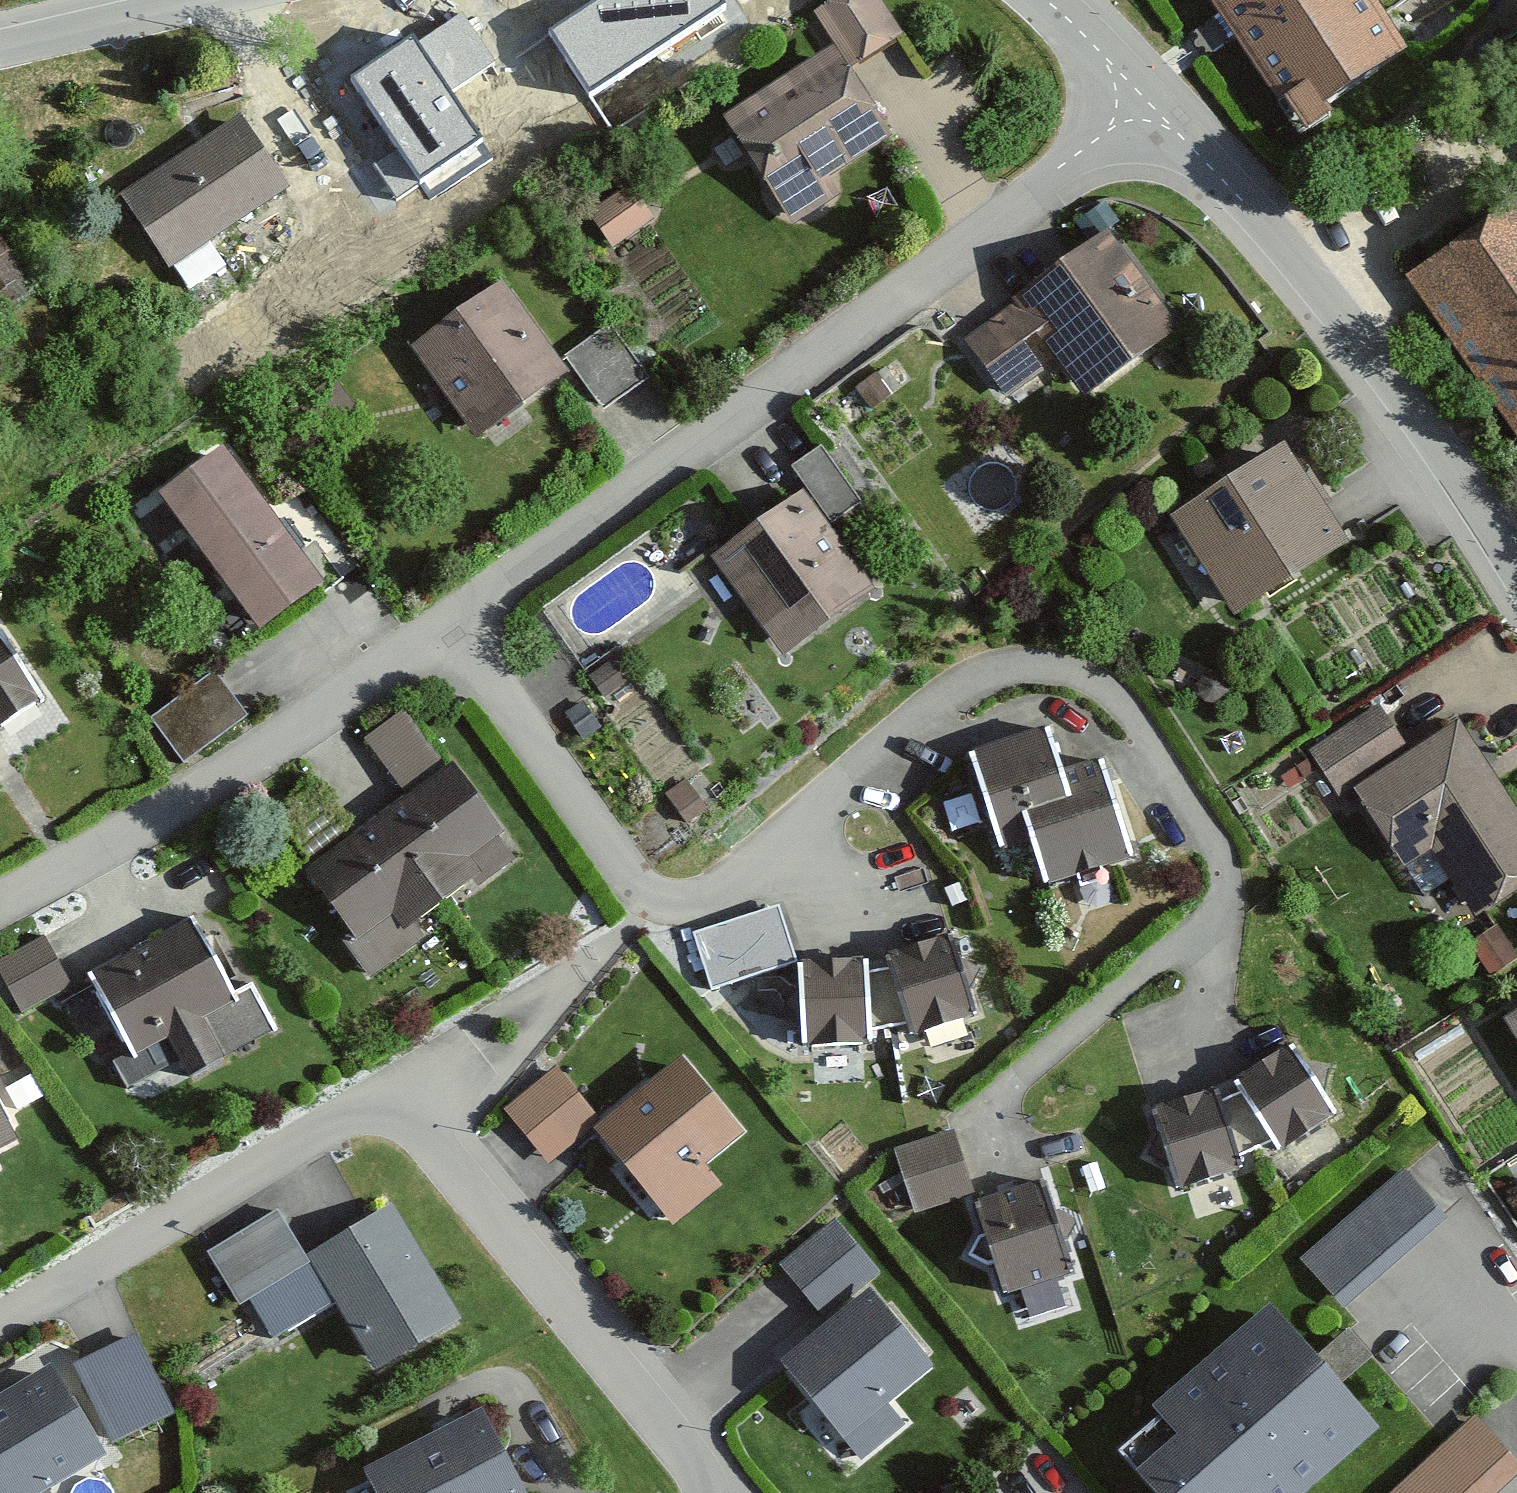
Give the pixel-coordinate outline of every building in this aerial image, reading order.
[(548,31),(588,95),(728,9),(722,0),(598,0),(548,31)] [(1271,123),(1385,50),(1353,0),(1192,0),(1271,123)] [(492,157),(413,36),(351,77),(431,198),(492,157)] [(885,140),(833,59),(730,126),(793,222),(832,197),(822,181),(885,140)] [(281,196),(237,131),(129,202),(173,267),(281,196)] [(1395,270),(1516,465),(1516,194),(1395,270)] [(1098,227),(956,339),(997,391),(1044,355),(1083,404),(1178,330),(1098,227)] [(28,280),(0,229),(0,295),(28,280)] [(560,379),(501,298),(421,357),(479,437),(560,379)] [(593,396),(644,376),(620,316),(569,336),(593,396)] [(1275,443),(1155,519),(1218,619),(1338,544),(1275,443)] [(216,445),(140,494),(229,631),(305,582),(216,445)] [(792,493),(706,554),(773,650),(863,587),(819,525),(854,501),(814,445),(777,471),(792,493)] [(26,708),(0,665),(0,724),(26,708)] [(206,673),(146,716),(176,756),(235,713),(206,673)] [(397,796),(292,869),(358,964),(510,859),(404,705),(357,738),(397,796)] [(1313,749),(1415,900),(1440,884),(1466,922),(1516,887),(1516,824),(1452,727),(1400,763),(1366,713),(1313,749)] [(1043,722),(956,750),(985,841),(1012,833),(1031,894),(1120,866),(1086,756),(1057,765),(1043,722)] [(708,979),(797,955),(781,895),(691,919),(708,979)] [(178,921),(64,973),(119,1094),(255,1032),(237,993),(212,997),(178,921)] [(0,955),(0,995),(9,1016),(66,990),(41,936),(0,955)] [(933,936),(876,949),(889,1018),(897,1033),(958,1013),(933,936)] [(876,949),(849,955),(863,1023),(889,1018),(876,949)] [(849,955),(784,962),(788,1045),(859,1042),(863,1023),(849,955)] [(1488,1016),(1516,1061),(1516,998),(1488,1016)] [(1282,1044),(1135,1107),(1165,1178),(1313,1115),(1282,1044)] [(674,1046),(569,1120),(647,1230),(714,1183),(695,1156),(733,1129),(674,1046)] [(569,1120),(532,1067),(487,1108),(537,1163),(569,1120)] [(950,1125),(879,1144),(900,1224),(967,1206),(987,1286),(1052,1269),(1030,1184),(969,1200),(950,1125)] [(1399,1159),(1287,1262),(1336,1315),(1447,1212),(1399,1159)] [(266,1215),(197,1254),(228,1309),(294,1271),(355,1379),(455,1324),(388,1206),(292,1261),(266,1215)] [(833,1218),(770,1263),(808,1316),(872,1270),(833,1218)] [(917,1366),(854,1287),(761,1359),(845,1465),(896,1425),(875,1399),(917,1366)] [(1133,1407),(1151,1430),(1108,1466),(1131,1492),(1290,1492),(1364,1431),(1257,1303),(1133,1407)] [(0,1387),(0,1492),(20,1492),(168,1412),(118,1322),(0,1387)] [(345,1473),(355,1492),(501,1492),(461,1414),(345,1473)] [(1384,1492),(1490,1492),(1516,1468),(1516,1466),(1469,1415),(1384,1492)]
